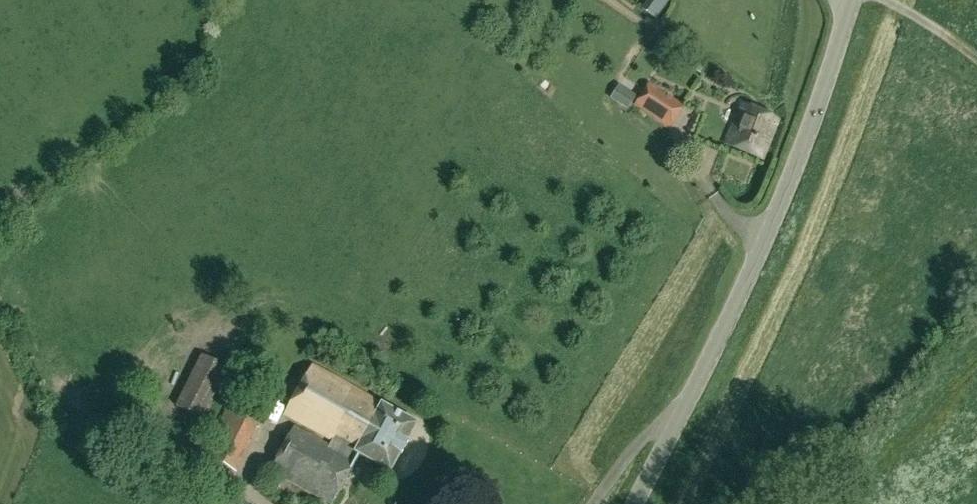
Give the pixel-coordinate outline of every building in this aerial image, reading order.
[(637,95),(619,83),(610,98),(628,110),(637,95)] [(649,83),(634,106),(669,128),(684,106),(649,83)] [(724,144),(763,160),(779,120),(741,104),(724,144)] [(185,404),(206,416),(229,377),(208,364),(185,404)] [(312,367),(285,415),(332,441),(329,447),(294,428),(270,472),(328,503),(330,503),(357,455),(390,472),(400,454),(406,443),(416,424),(312,367)] [(236,387),(203,454),(235,470),(268,403),(236,387)]
